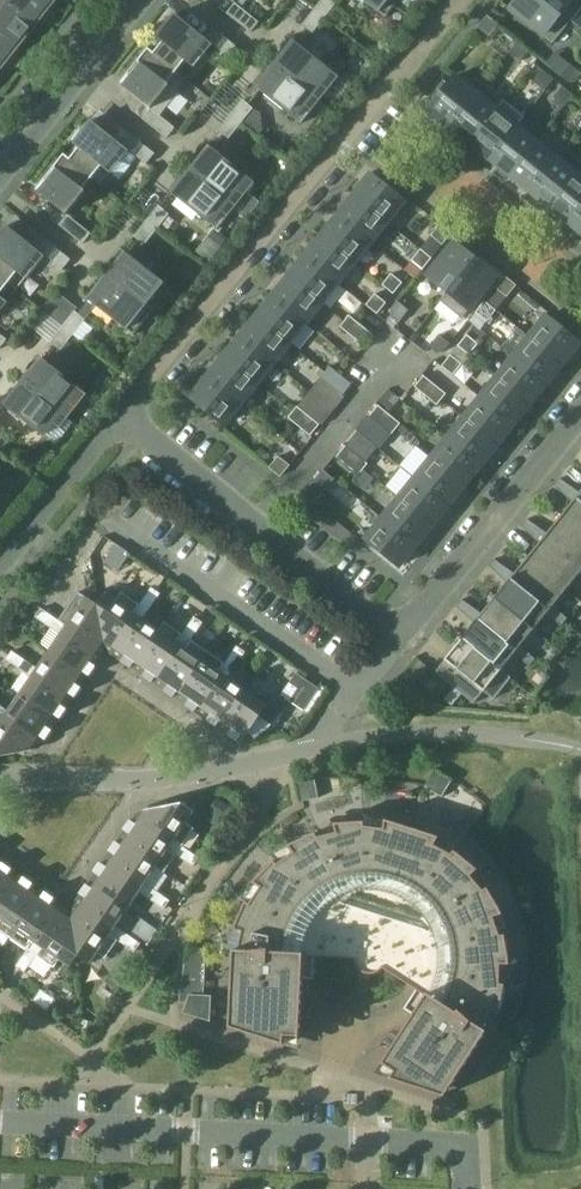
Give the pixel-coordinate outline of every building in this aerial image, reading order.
[(18,50),(36,28),(1,0),(0,0),(0,36),(18,50)] [(36,28),(54,5),(47,0),(1,0),(36,28)] [(314,10),(325,18),(337,3),(334,0),(322,0),(314,10)] [(399,0),(362,0),(378,13),(379,13),(385,18),(399,0)] [(570,22),(543,0),(517,0),(510,8),(553,43),(570,22)] [(580,8),(580,0),(543,0),(570,22),(580,8)] [(251,32),(259,22),(235,3),(227,13),(251,32)] [(325,18),(314,10),(302,25),(312,33),(325,18)] [(230,58),(238,48),(215,29),(206,39),(175,14),(157,38),(162,42),(154,53),(153,54),(176,72),(185,61),(188,63),(188,62),(194,67),(212,44),(230,58)] [(490,36),(499,25),(487,16),(478,27),(490,36)] [(0,73),(18,50),(0,36),(0,73)] [(294,41),(275,65),(297,82),(319,100),(338,76),(332,71),(316,59),(294,41)] [(521,61),(530,50),(519,41),(510,52),(521,61)] [(176,72),(153,54),(154,53),(148,48),(120,84),(151,109),(170,85),(167,83),(176,72)] [(580,75),(580,72),(570,64),(561,75),(570,82),(576,81),(580,75)] [(319,100),(297,82),(275,65),(257,88),(279,106),(295,118),(301,123),(319,100)] [(545,90),(554,79),(543,70),(534,81),(545,90)] [(429,109),(450,126),(477,92),(456,75),(449,85),(444,81),(432,97),(436,100),(429,109)] [(484,83),(477,92),(450,126),(470,142),(504,100),(484,83)] [(565,107),(574,95),(563,86),(554,97),(565,107)] [(243,100),(230,115),(241,124),(253,108),(243,100)] [(490,159),(517,125),(518,126),(525,117),(504,100),(470,142),(490,159)] [(167,138),(175,128),(151,109),(143,119),(167,138)] [(241,124),(230,115),(218,131),(229,139),(241,124)] [(70,158),(69,159),(93,177),(102,166),(110,172),(128,149),(146,164),(155,153),(131,134),(122,145),(91,120),(82,132),(80,130),(72,140),(75,141),(73,143),(79,148),(70,158)] [(510,175),(537,141),(518,126),(517,125),(490,159),(510,175)] [(510,175),(530,191),(555,161),(557,158),(557,157),(537,141),(510,175)] [(210,147),(191,170),(235,205),(250,217),(261,203),(240,187),(248,177),(210,147)] [(580,169),(580,162),(564,148),(557,157),(557,158),(555,161),(530,191),(550,208),(577,174),(580,169)] [(83,189),(93,177),(69,159),(70,158),(64,154),(36,189),(67,214),(86,191),(83,189)] [(570,224),(580,211),(580,169),(577,174),(550,208),(570,224)] [(217,228),(235,205),(191,170),(173,193),(211,224),(217,228)] [(371,174),(354,195),(388,222),(405,201),(371,174)] [(354,195),(338,215),(372,242),(388,222),(354,195)] [(159,205),(147,221),(157,229),(169,214),(159,205)] [(570,224),(580,233),(580,211),(570,224)] [(91,233),(67,214),(59,225),(83,244),(91,233)] [(338,215),(322,235),(356,263),(372,242),(338,215)] [(157,229),(147,221),(134,236),(145,244),(157,229)] [(443,245),(452,233),(441,224),(432,235),(443,245)] [(9,283),(8,284),(17,290),(29,275),(44,255),(63,269),(71,259),(47,240),(39,251),(7,226),(0,235),(0,277),(9,283)] [(322,235),(306,255),(339,283),(356,263),(322,235)] [(465,271),(476,258),(455,242),(428,275),(448,292),(465,271)] [(423,269),(432,258),(421,249),(412,260),(423,269)] [(126,252),(107,276),(152,311),(171,288),(164,282),(126,252)] [(306,255),(289,276),(323,303),(339,283),(306,255)] [(497,275),(476,258),(465,271),(448,292),(440,301),(462,318),(497,275)] [(394,294),(403,283),(392,273),(383,285),(394,294)] [(134,334),(152,311),(107,276),(89,299),(127,329),(134,334)] [(289,276),(273,296),(307,323),(323,303),(289,276)] [(507,297),(517,285),(506,276),(496,288),(507,297)] [(8,284),(9,283),(0,277),(0,294),(8,284)] [(378,314),(387,303),(376,294),(366,305),(378,314)] [(273,296),(257,316),(291,343),(307,323),(273,296)] [(399,322),(409,310),(398,301),(391,309),(392,316),(399,322)] [(488,321),(497,310),(485,301),(476,312),(488,321)] [(75,311),(63,326),(73,334),(85,319),(75,311)] [(341,326),(352,335),(361,324),(350,315),(341,326)] [(241,336),(274,363),(291,343),(257,316),(241,336)] [(529,337),(563,364),(580,343),(546,316),(529,337)] [(363,345),(372,333),(361,324),(352,335),(363,345)] [(73,334),(63,326),(51,342),(61,350),(73,334)] [(444,352),(451,343),(439,334),(429,346),(437,353),(444,352)] [(470,355),(479,344),(467,334),(458,346),(470,355)] [(224,356),(258,383),(274,363),(241,336),(224,356)] [(529,337),(513,357),(547,384),(563,364),(529,337)] [(453,375),(462,364),(451,355),(442,366),(453,375)] [(224,356),(208,376),(242,404),(258,383),(224,356)] [(513,357),(497,377),(531,404),(547,384),(513,357)] [(42,358),(24,381),(62,411),(61,412),(67,417),(86,393),(80,388),(42,358)] [(321,377),(332,386),(341,375),(330,366),(321,377)] [(343,395),(352,384),(341,375),(332,386),(343,395)] [(415,387),(426,396),(435,384),(424,375),(415,387)] [(242,404),(208,376),(191,397),(225,425),(242,404)] [(321,377),(309,392),(334,411),(345,397),(343,395),(332,386),(321,377)] [(480,397),(514,424),(531,404),(497,377),(480,397)] [(61,412),(62,411),(24,381),(5,405),(43,435),(61,412)] [(438,405),(447,394),(435,384),(426,396),(438,405)] [(464,417),(498,444),(514,424),(480,397),(464,417)] [(370,416),(381,425),(390,414),(379,405),(370,416)] [(288,418),(300,427),(309,415),(298,406),(288,418)] [(392,435),(401,423),(390,414),(381,425),(392,435)] [(311,436),(320,424),(309,415),(300,427),(311,436)] [(464,417),(448,437),(482,465),(498,444),(464,417)] [(359,475),(369,464),(366,462),(370,457),(383,466),(390,457),(358,431),(347,446),(357,455),(348,466),(359,475)] [(448,437),(432,457),(465,485),(482,465),(448,437)] [(337,457),(348,466),(357,455),(347,446),(346,445),(337,457)] [(281,477),(290,465),(279,456),(270,468),(281,477)] [(415,477),(449,505),(465,485),(432,457),(415,477)] [(399,498),(433,525),(449,505),(415,477),(399,498)] [(568,490),(571,486),(560,478),(554,485),(565,494),(568,490)] [(314,504),(324,492),(312,483),(303,495),(314,504)] [(565,494),(573,502),(577,497),(580,501),(580,492),(580,493),(571,486),(568,490),(565,494)] [(577,497),(573,502),(560,518),(580,535),(580,501),(577,497)] [(399,498),(383,518),(417,545),(433,525),(399,498)] [(417,545),(383,518),(366,539),(400,566),(417,545)] [(560,518),(547,533),(538,527),(535,531),(532,535),(540,542),(544,538),(580,568),(580,535),(560,518)] [(535,531),(538,527),(527,519),(522,526),(532,535),(535,531)] [(540,542),(527,558),(567,589),(579,574),(580,576),(580,568),(544,538),(540,542)] [(554,605),(567,589),(527,558),(515,573),(506,567),(499,575),(507,583),(511,578),(550,610),(554,605)] [(499,575),(506,567),(495,559),(489,566),(499,575)] [(511,578),(507,583),(495,598),(534,630),(546,614),(553,619),(556,615),(560,611),(554,605),(550,610),(511,578)] [(152,588),(143,600),(148,603),(152,606),(161,593),(152,588)] [(99,654),(105,644),(98,605),(78,591),(59,620),(54,617),(51,621),(48,625),(60,634),(63,630),(99,654)] [(143,618),(152,606),(148,603),(143,600),(140,605),(122,592),(117,600),(106,593),(98,605),(105,644),(115,651),(139,615),(143,618)] [(470,611),(467,615),(475,623),(479,618),(516,649),(517,650),(521,645),(534,630),(495,598),(482,614),(473,607),(470,611)] [(470,611),(473,607),(462,599),(457,606),(467,615),(470,611)] [(36,617),(48,625),(51,621),(54,617),(42,608),(36,617)] [(556,615),(553,619),(562,625),(568,618),(560,611),(556,615)] [(143,618),(139,615),(115,651),(124,657),(122,661),(134,669),(160,630),(160,629),(143,618)] [(195,617),(186,629),(190,632),(195,635),(203,623),(195,617)] [(524,655),(527,651),(521,645),(517,650),(516,649),(479,618),(475,623),(462,639),(501,670),(514,655),(521,659),(524,655)] [(155,683),(182,645),(186,648),(192,640),(195,635),(190,632),(186,629),(183,634),(165,622),(160,629),(160,630),(134,669),(155,683)] [(99,654),(63,630),(60,634),(49,651),(88,677),(96,666),(92,663),(99,654)] [(501,670),(462,639),(445,660),(446,660),(436,672),(474,703),(484,691),(494,699),(511,678),(501,670)] [(155,683),(177,698),(209,651),(192,640),(186,648),(182,645),(155,683)] [(237,646),(229,658),(233,662),(237,664),(246,652),(237,646)] [(6,659),(19,668),(24,661),(25,659),(12,651),(6,659)] [(73,699),(88,677),(49,651),(37,668),(34,672),(73,699)] [(225,663),(209,651),(177,698),(198,713),(225,674),(229,677),(237,664),(233,662),(229,658),(225,663)] [(524,655),(521,659),(530,665),(535,659),(527,651),(524,655)] [(37,668),(25,659),(24,661),(19,668),(31,677),(20,694),(59,720),(73,699),(34,672),(37,668)] [(423,675),(412,666),(403,677),(414,686),(423,675)] [(225,674),(198,713),(219,727),(246,688),(229,677),(225,674)] [(298,689),(290,682),(281,695),(290,700),(304,710),(320,688),(305,678),(298,689)] [(268,704),(246,688),(219,727),(242,743),(249,732),(255,739),(272,725),(260,716),(268,704)] [(8,711),(0,705),(0,718),(2,719),(5,715),(41,739),(40,740),(43,743),(59,720),(20,694),(8,711)] [(5,715),(2,719),(0,722),(0,756),(33,750),(40,740),(41,739),(5,715)] [(442,797),(452,780),(436,770),(426,787),(442,797)] [(296,783),(297,785),(300,802),(301,801),(319,798),(315,779),(296,783)] [(211,811),(222,809),(226,804),(214,796),(206,808),(211,811)] [(175,840),(183,846),(195,828),(187,822),(195,811),(183,802),(144,810),(137,820),(172,845),(175,840)] [(157,866),(156,867),(164,872),(177,855),(181,858),(187,849),(183,846),(175,840),(172,845),(137,820),(133,817),(118,839),(157,866)] [(274,861),(253,882),(261,888),(251,904),(246,902),(234,929),(243,932),(238,950),(234,950),(230,1027),(285,1045),(285,1036),(300,1037),(303,970),(312,970),(312,973),(314,973),(315,957),(355,959),(355,961),(356,963),(357,965),(358,968),(360,969),(361,971),(364,972),(366,973),(368,974),(370,974),(373,974),(375,973),(377,972),(379,971),(381,969),(383,968),(417,989),(408,1003),(410,1004),(411,1002),(418,1007),(382,1063),(395,1071),(390,1079),(431,1092),(439,1080),(451,1087),(487,1031),(483,1028),(490,1011),(499,1014),(505,985),(500,983),(500,964),(510,965),(505,935),(500,935),(494,917),(503,914),(488,888),(483,890),(471,875),(478,869),(455,850),(451,854),(434,845),(439,837),(385,819),(384,829),(365,827),(365,821),(334,823),(337,833),(318,837),(316,833),(288,845),(294,853),(278,864),(274,861)] [(156,867),(157,866),(118,839),(104,861),(142,888),(140,892),(152,900),(155,896),(158,892),(145,883),(156,867)] [(187,849),(181,858),(194,866),(199,858),(187,849)] [(142,888),(104,861),(89,882),(128,909),(140,892),(142,888)] [(21,876),(0,862),(0,907),(21,876)] [(11,938),(43,891),(21,876),(0,907),(0,930),(11,938)] [(113,930),(116,926),(128,909),(89,882),(81,894),(85,897),(78,906),(113,930)] [(11,938),(28,949),(33,941),(38,945),(61,909),(52,903),(55,899),(43,891),(11,938)] [(155,896),(152,900),(164,909),(170,900),(158,892),(155,896)] [(71,916),(79,955),(91,963),(98,953),(106,958),(118,940),(123,943),(126,939),(129,935),(116,926),(113,930),(78,906),(71,916)] [(79,955),(71,916),(61,909),(38,945),(33,941),(28,949),(25,954),(29,957),(33,960),(37,955),(55,968),(60,960),(70,967),(79,955)] [(126,939),(123,943),(135,952),(141,943),(129,935),(126,939)] [(206,949),(192,948),(189,948),(185,965),(182,983),(179,1002),(187,1003),(183,1013),(211,1021),(212,995),(205,995),(206,949)] [(29,957),(25,954),(16,966),(25,972),(33,960),(29,957)]
